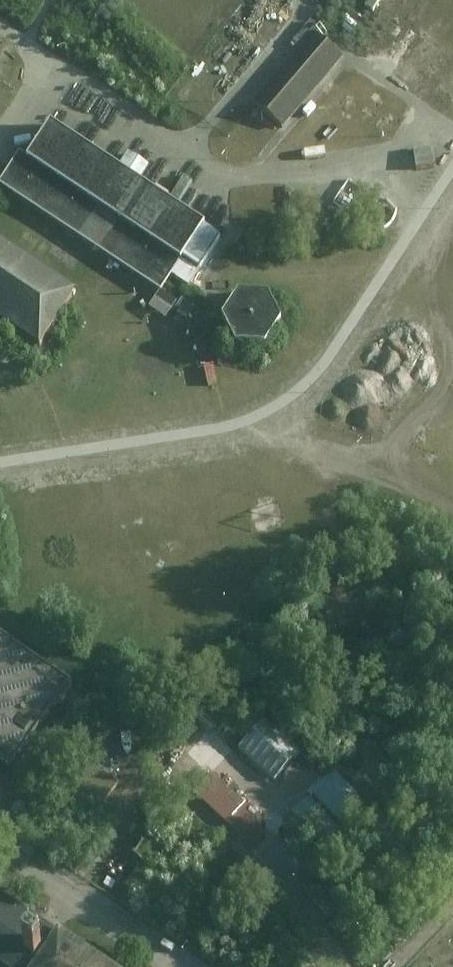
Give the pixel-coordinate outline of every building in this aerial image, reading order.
[(342,59),(313,34),(254,104),(283,129),(342,59)] [(184,256),(185,254),(206,222),(208,220),(163,191),(141,176),(120,162),(81,136),(53,118),(30,153),(23,149),(19,155),(2,180),(163,287),(184,256)] [(422,147),(424,165),(439,163),(437,146),(422,147)] [(150,163),(129,149),(120,162),(141,176),(150,163)] [(222,233),(206,222),(185,254),(201,265),(222,233)] [(0,239),(0,314),(43,342),(77,289),(0,239)] [(271,296),(242,295),(226,320),(240,346),(269,346),(285,322),(271,296)] [(0,638),(0,761),(15,771),(72,688),(0,638)] [(195,793),(256,846),(265,835),(263,817),(213,773),(195,793)] [(58,930),(0,892),(0,959),(12,966),(33,966),(58,930)] [(33,966),(119,966),(59,928),(58,930),(33,966)]
